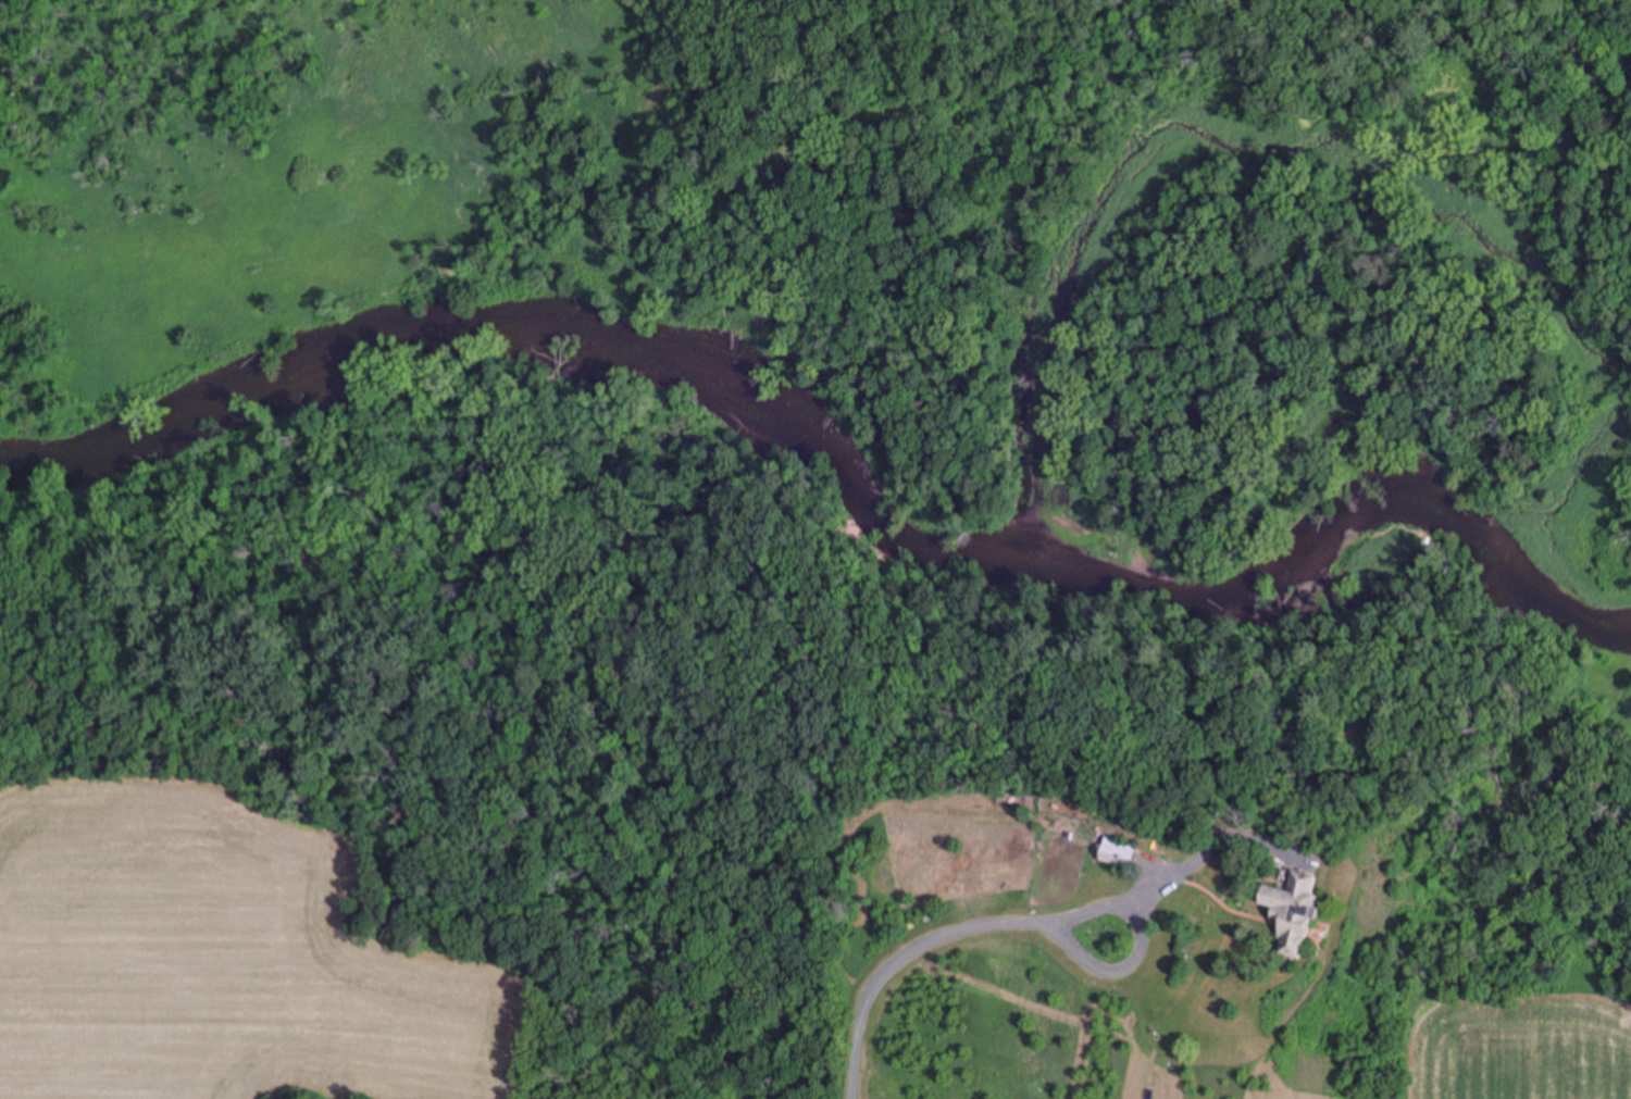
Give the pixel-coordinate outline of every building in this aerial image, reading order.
[(1136,846),(1101,837),(1095,861),(1130,870),(1136,846)] [(1296,961),(1314,877),(1279,869),(1274,890),(1255,886),(1251,906),(1265,909),(1263,920),(1276,923),(1269,955),(1296,961)]
